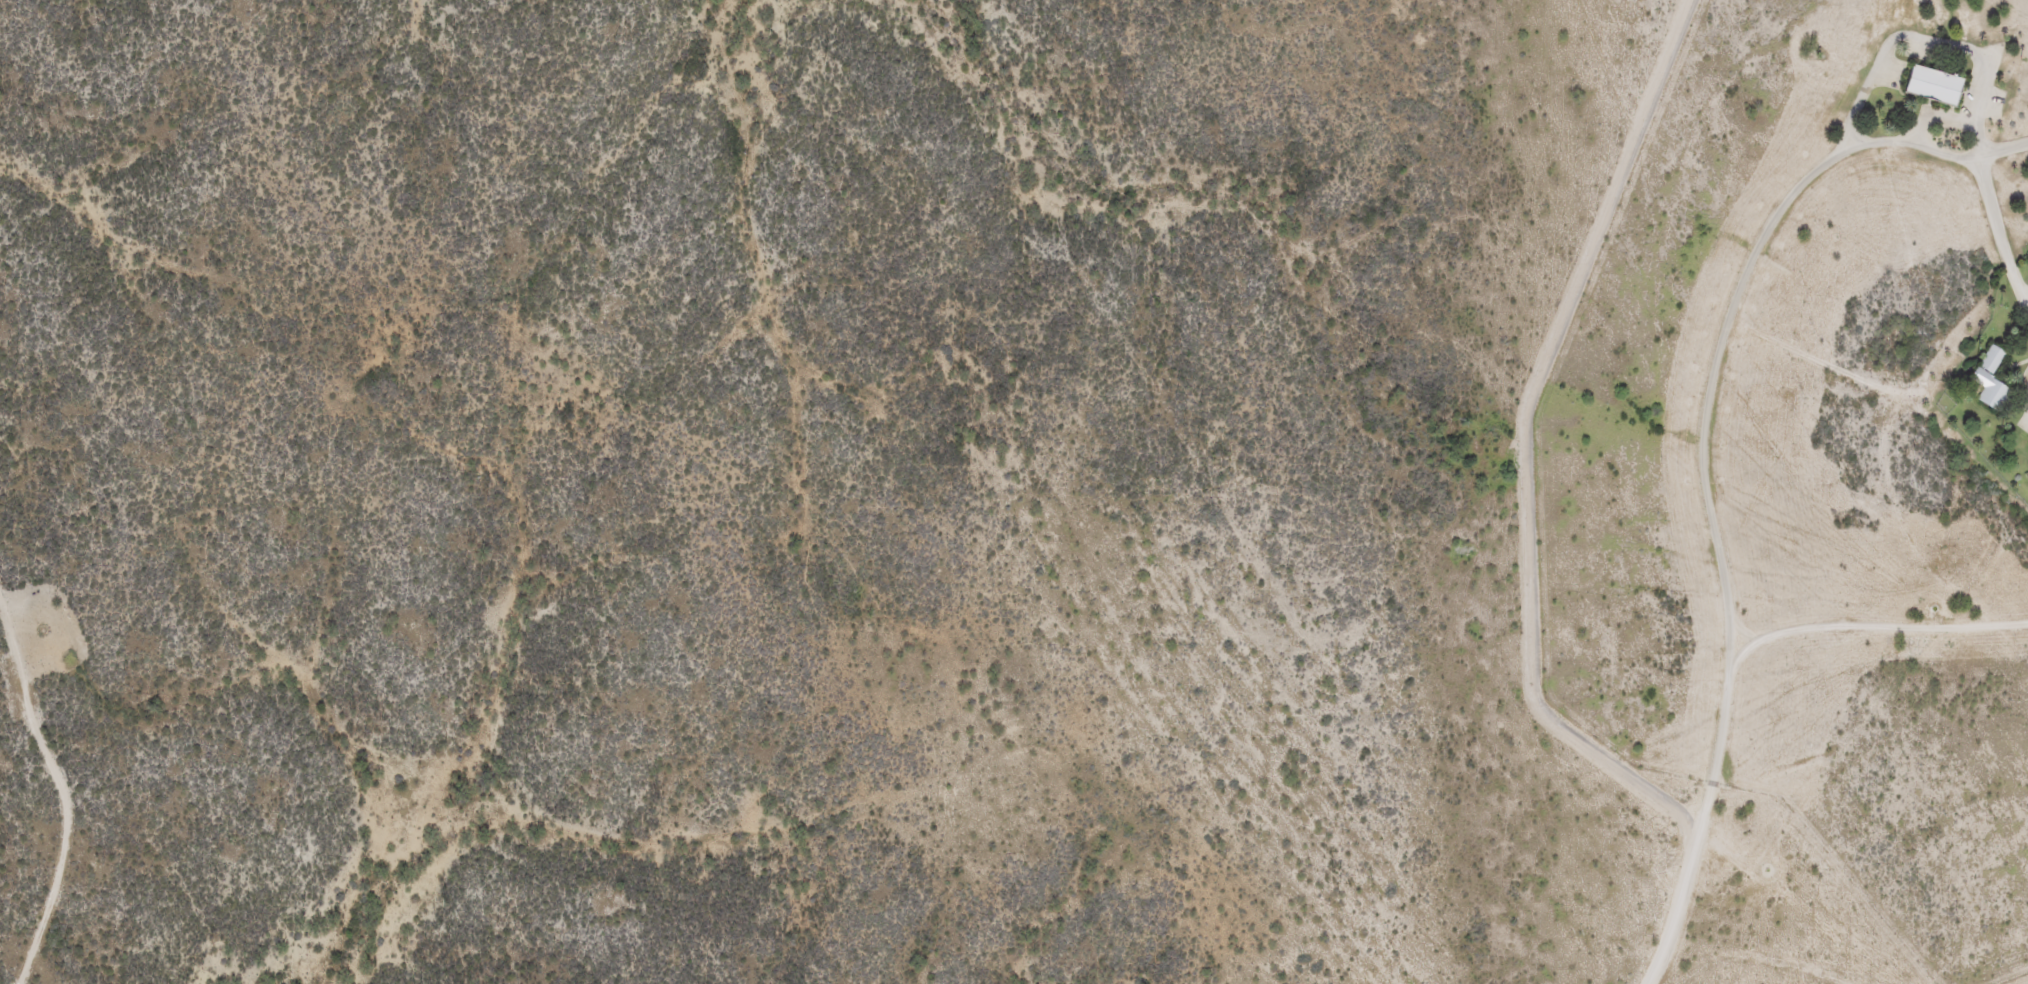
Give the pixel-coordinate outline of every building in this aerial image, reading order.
[(1908,59),(1901,89),(1954,100),(1960,69),(1908,59)] [(1989,371),(2003,344),(1986,336),(1967,375),(1982,381),(1975,395),(1995,405),(2007,380),(1989,371)]
